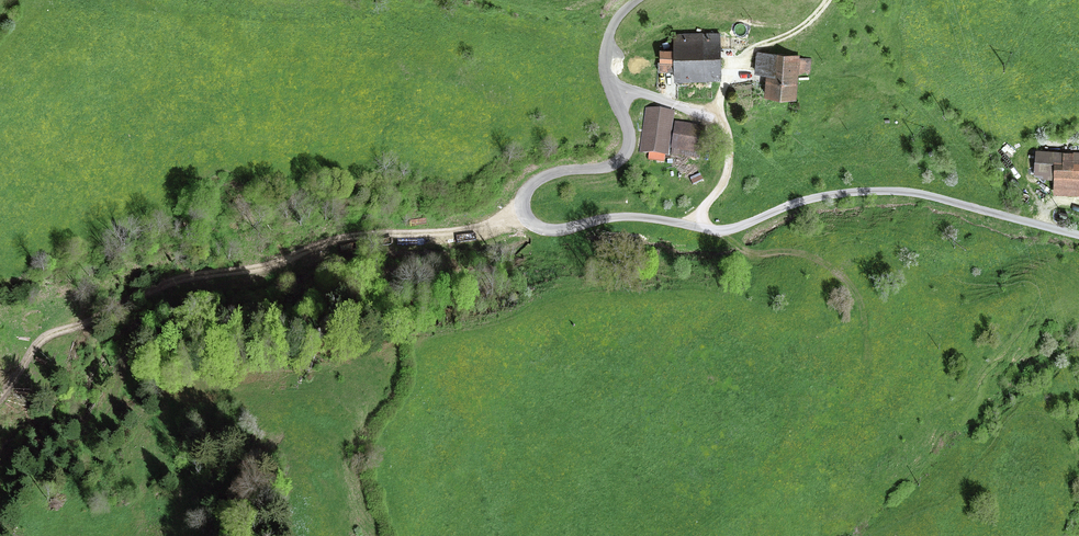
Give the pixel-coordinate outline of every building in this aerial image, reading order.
[(673,78),(720,76),(719,35),(673,38),(673,52),(662,51),(661,62),(657,62),(657,72),(673,71),(673,78)] [(767,73),(765,96),(793,98),(795,71),(807,72),(808,61),(796,60),(797,57),(757,53),(755,71),(767,73)] [(672,157),(676,114),(658,112),(654,156),(672,157)] [(705,123),(680,119),(676,151),(701,154),(705,123)] [(1053,182),(1078,182),(1078,155),(1054,154),(1037,153),(1036,169),(1052,170),(1053,182)]
